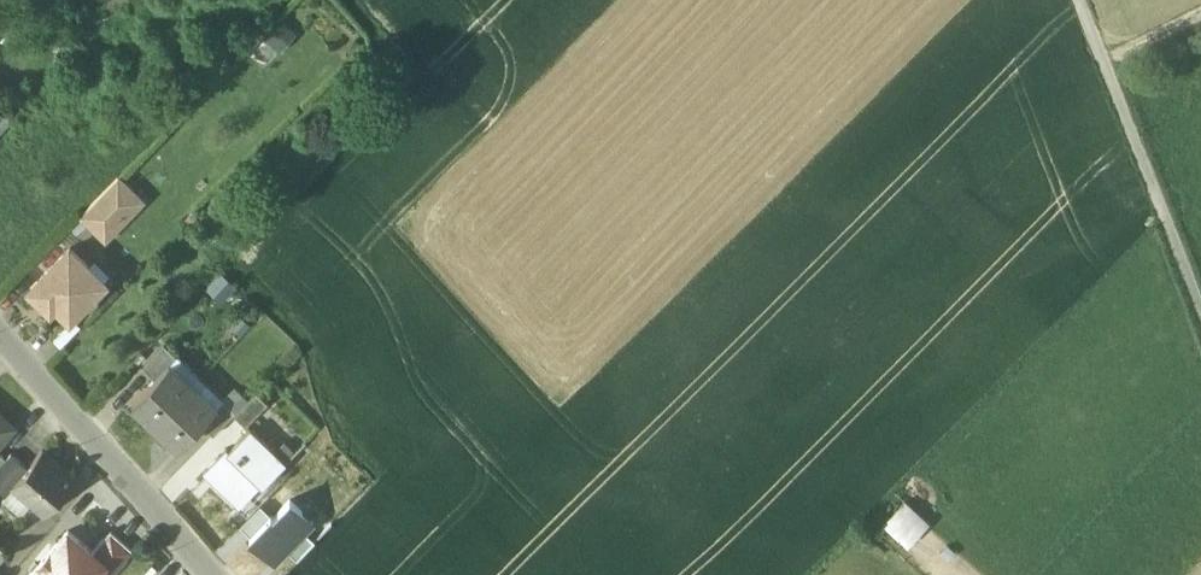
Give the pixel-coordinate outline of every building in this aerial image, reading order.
[(0,107),(0,108),(0,134),(13,120),(0,107)] [(119,177),(82,214),(106,238),(143,200),(119,177)] [(71,247),(32,286),(51,306),(57,301),(71,315),(105,280),(71,247)] [(165,342),(143,365),(155,377),(170,362),(171,363),(178,355),(165,342)] [(155,377),(133,400),(156,422),(193,384),(171,363),(170,362),(155,377)] [(193,384),(156,422),(179,445),(202,421),(216,406),(215,405),(193,384)] [(248,399),(235,387),(224,399),(236,411),(248,399)] [(236,411),(234,412),(246,424),(268,401),(256,390),(248,399),(236,411)] [(216,406),(202,421),(214,433),(234,412),(236,411),(224,399),(222,398),(215,405),(216,406)] [(15,424),(0,410),(0,441),(15,424)] [(251,426),(229,448),(227,446),(204,469),(240,504),(261,482),(263,484),(286,461),(251,426)] [(28,465),(13,482),(14,483),(46,510),(75,476),(43,448),(28,465)] [(0,463),(0,488),(6,493),(14,483),(13,482),(28,465),(12,450),(7,456),(0,463)] [(270,511),(250,531),(248,533),(274,559),(288,546),(306,527),(316,518),(289,492),(270,511)] [(911,540),(932,518),(908,495),(887,518),(911,540)] [(270,511),(261,502),(241,522),(250,531),(270,511)] [(306,527),(288,546),(298,556),(316,538),(306,527)] [(69,531),(32,574),(99,574),(88,565),(96,553),(69,531)] [(112,535),(96,553),(88,565),(99,574),(114,574),(133,552),(112,535)]
